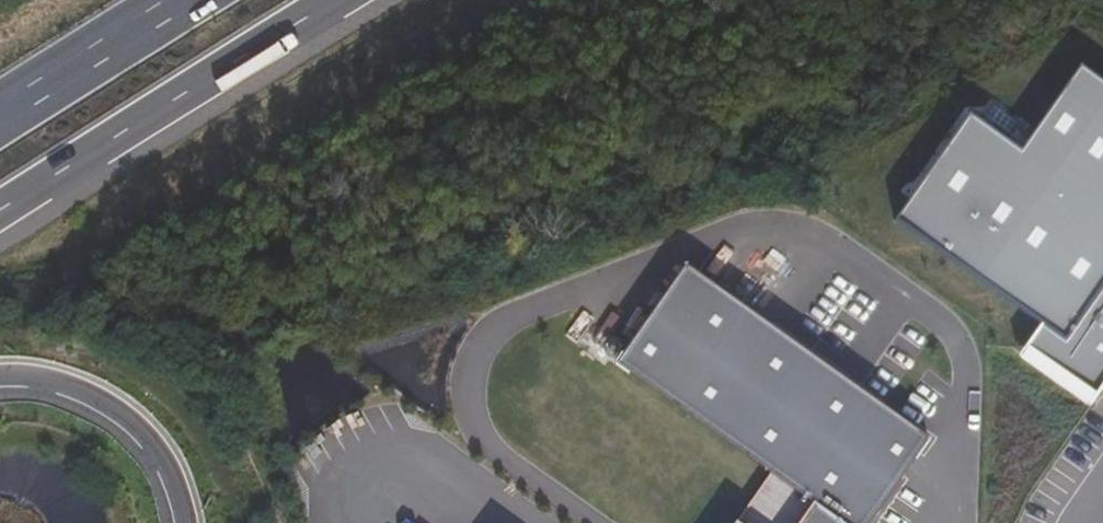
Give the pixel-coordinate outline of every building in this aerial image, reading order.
[(894,222),(1041,327),(1019,357),(1089,407),(1102,387),(1102,87),(1079,70),(1019,154),(968,118),(894,222)] [(706,258),(639,345),(833,492),(811,522),(881,522),(945,433),(706,258)] [(756,509),(747,522),(774,522),(756,509)]
